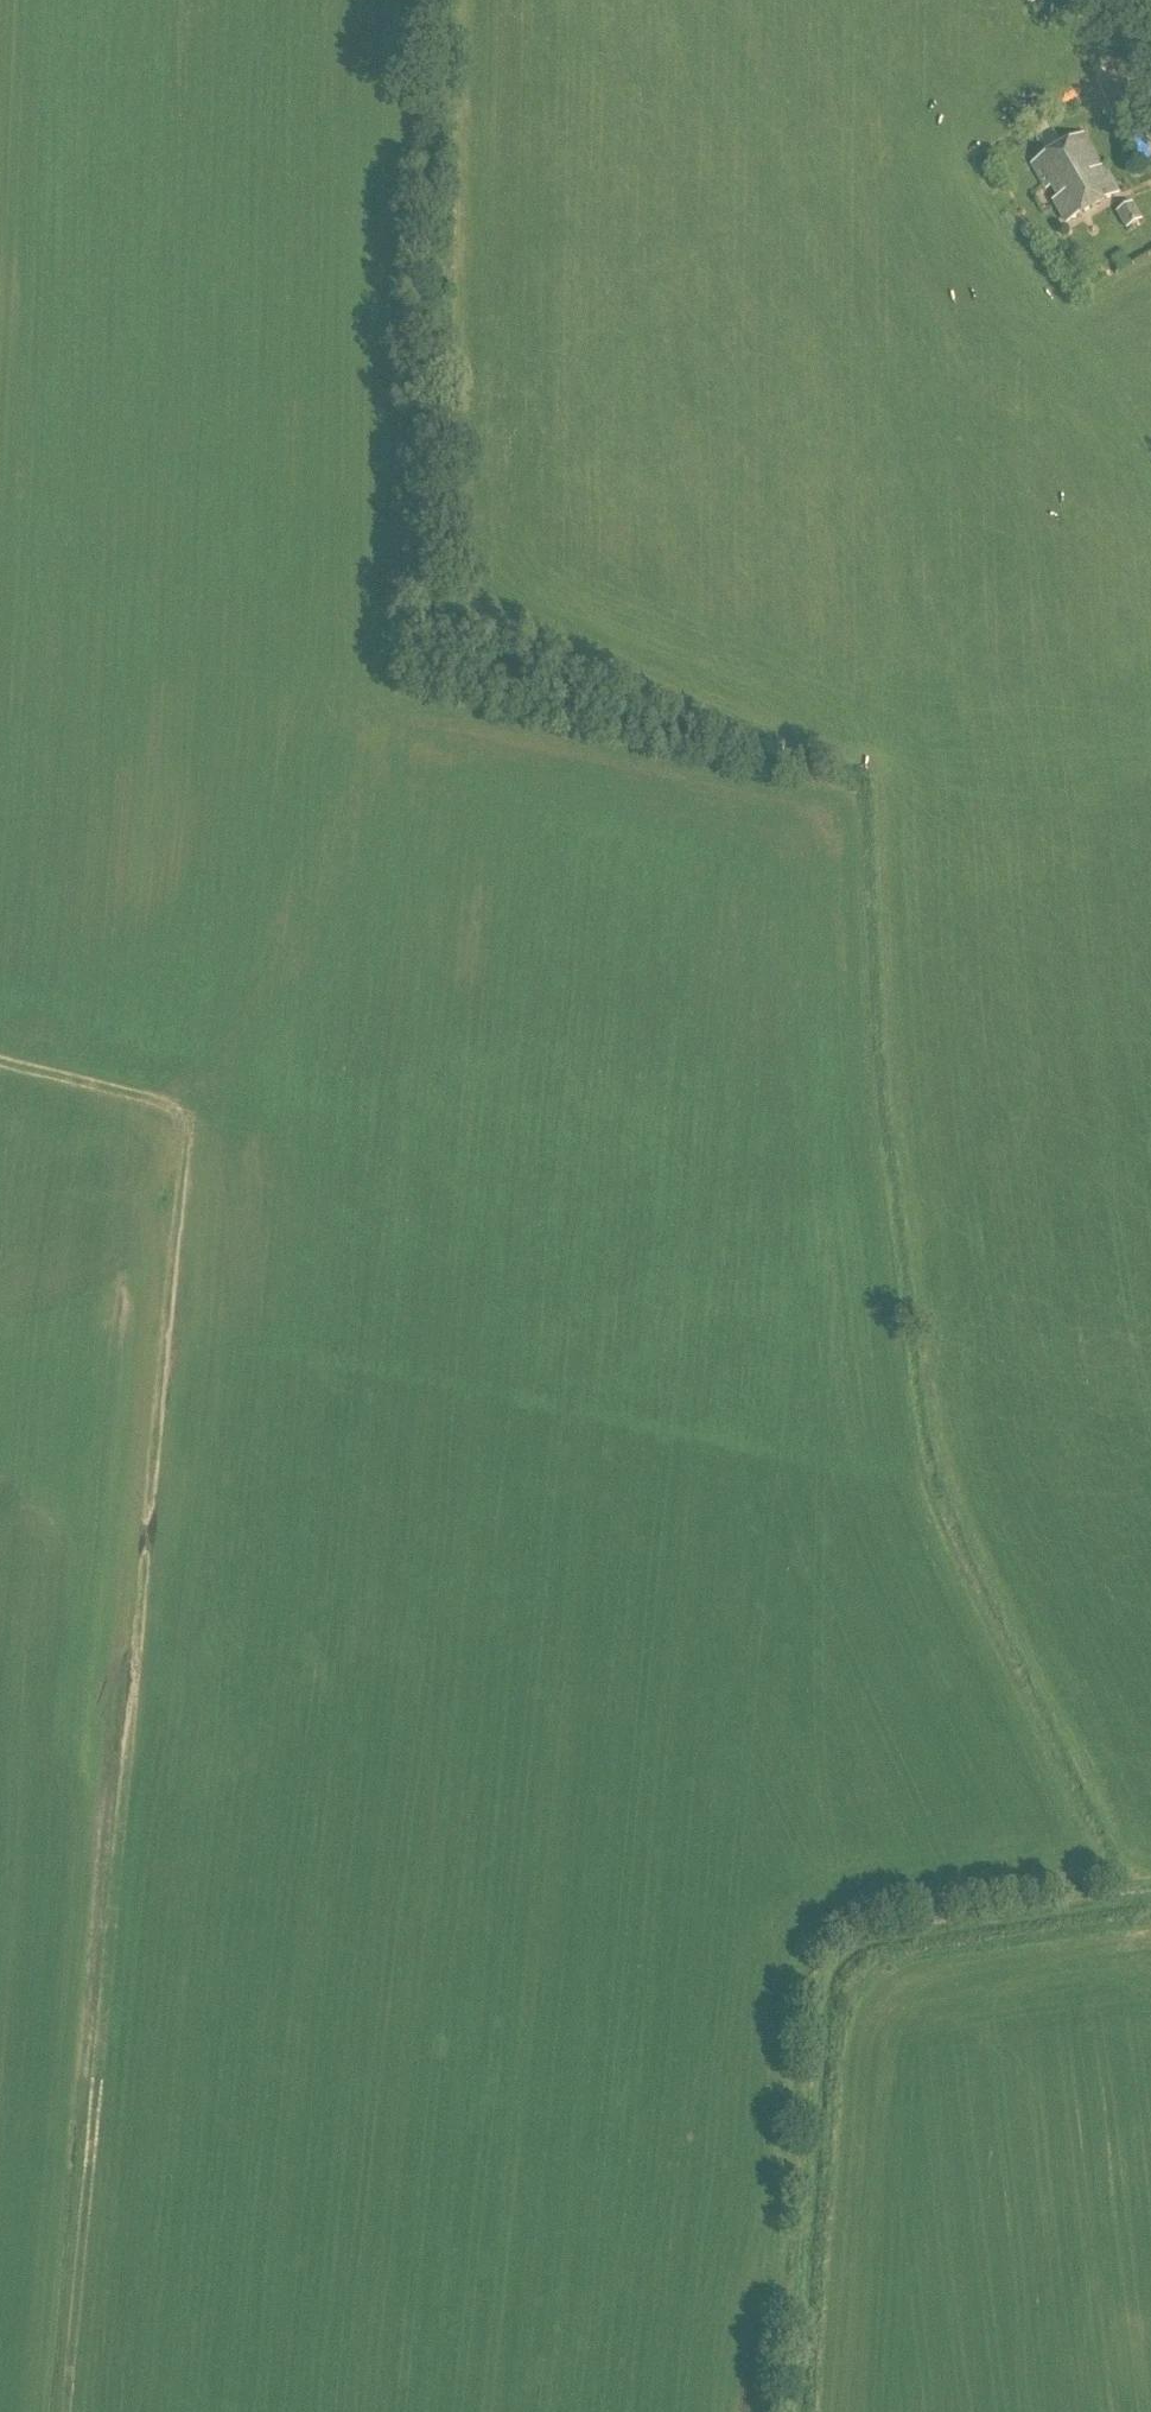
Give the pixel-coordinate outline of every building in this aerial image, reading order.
[(1063,222),(1115,195),(1082,137),(1032,166),(1063,222)] [(1119,214),(1128,229),(1142,221),(1133,206),(1119,214)]
